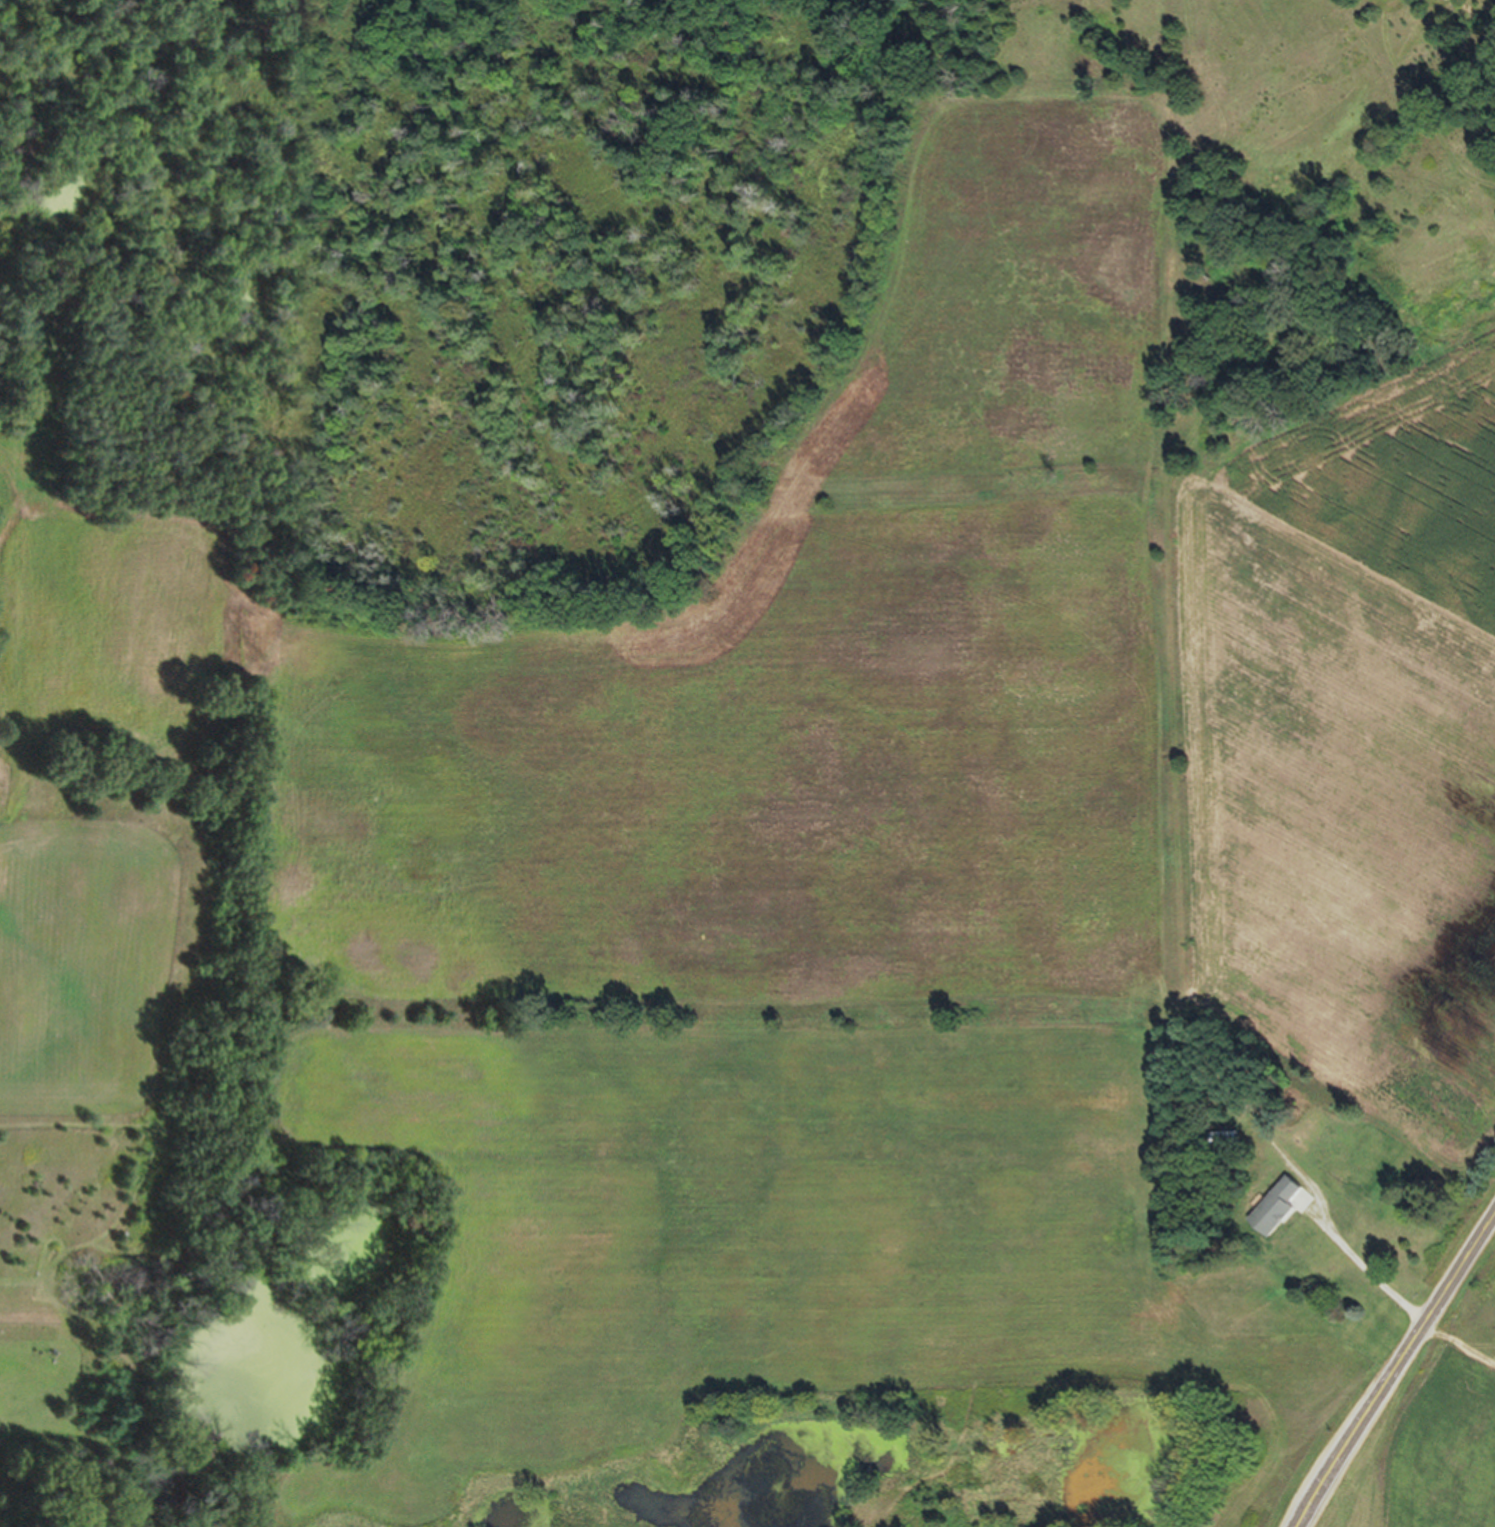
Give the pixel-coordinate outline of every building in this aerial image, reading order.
[(1267,1245),(1295,1215),(1288,1209),(1300,1195),(1285,1183),(1246,1226),(1267,1245)]
